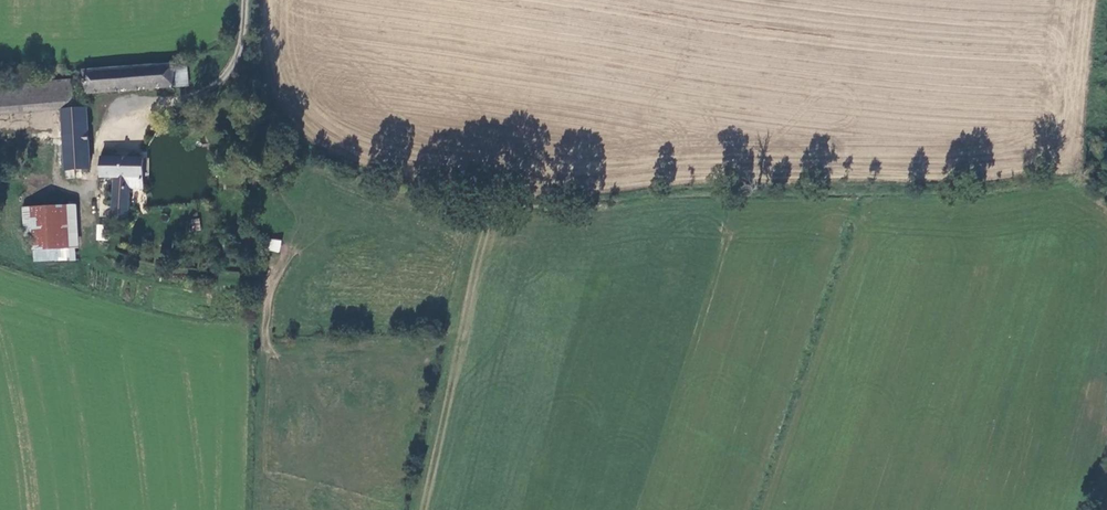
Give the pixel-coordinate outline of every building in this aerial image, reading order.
[(185,72),(82,78),(84,101),(186,93),(185,72)] [(71,86),(0,91),(0,118),(73,112),(71,86)] [(85,114),(62,115),(65,176),(88,175),(85,114)] [(112,191),(127,192),(140,192),(141,165),(100,163),(99,183),(112,183),(112,191)] [(127,192),(112,191),(109,224),(125,225),(127,192)] [(33,254),(67,253),(66,209),(30,210),(33,254)] [(198,218),(191,221),(195,231),(201,229),(198,218)] [(270,238),(268,250),(279,252),(281,240),(270,238)]
